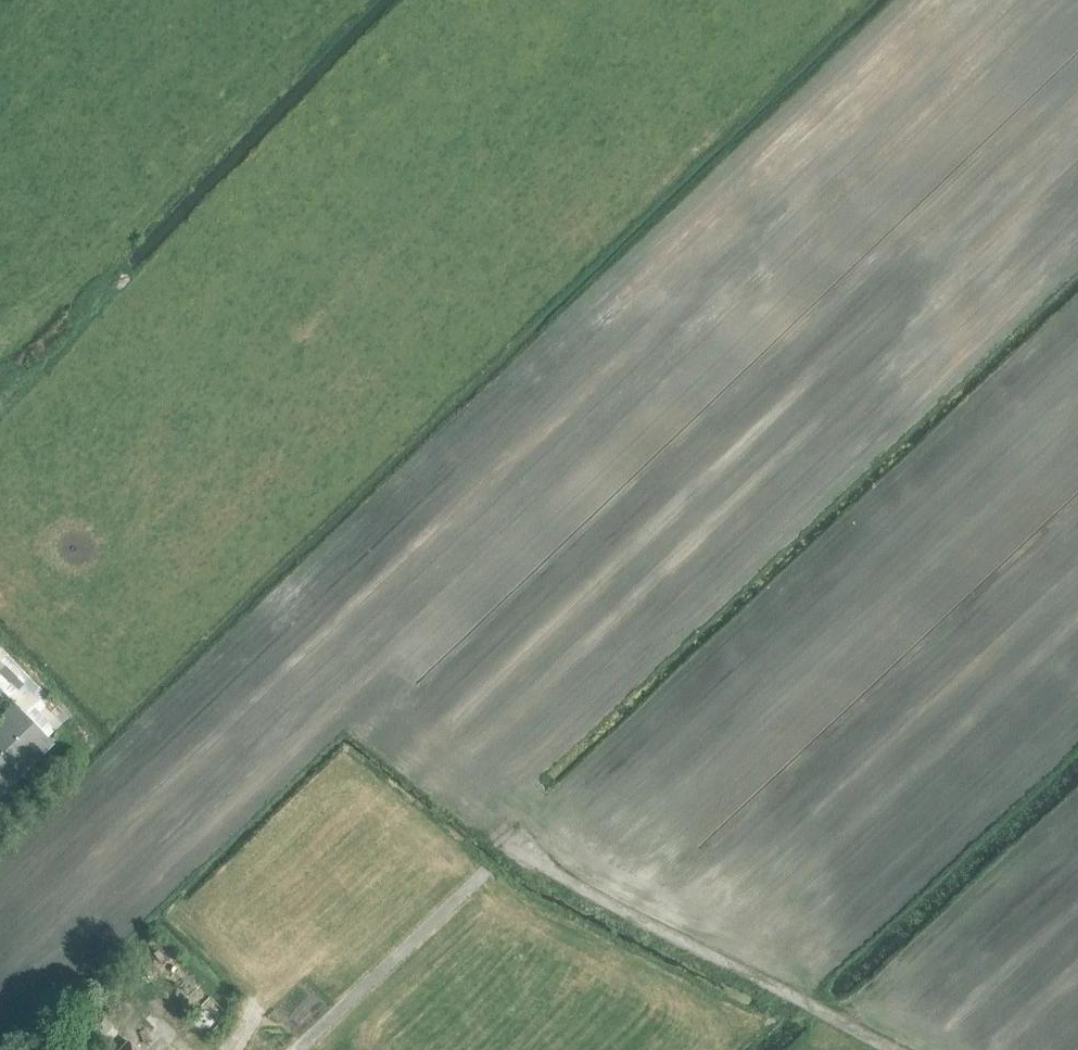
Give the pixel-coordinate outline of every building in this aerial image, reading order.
[(4,695),(14,705),(50,742),(70,723),(0,651),(0,691),(4,695)] [(53,745),(50,742),(14,705),(0,719),(0,797),(53,745)]
